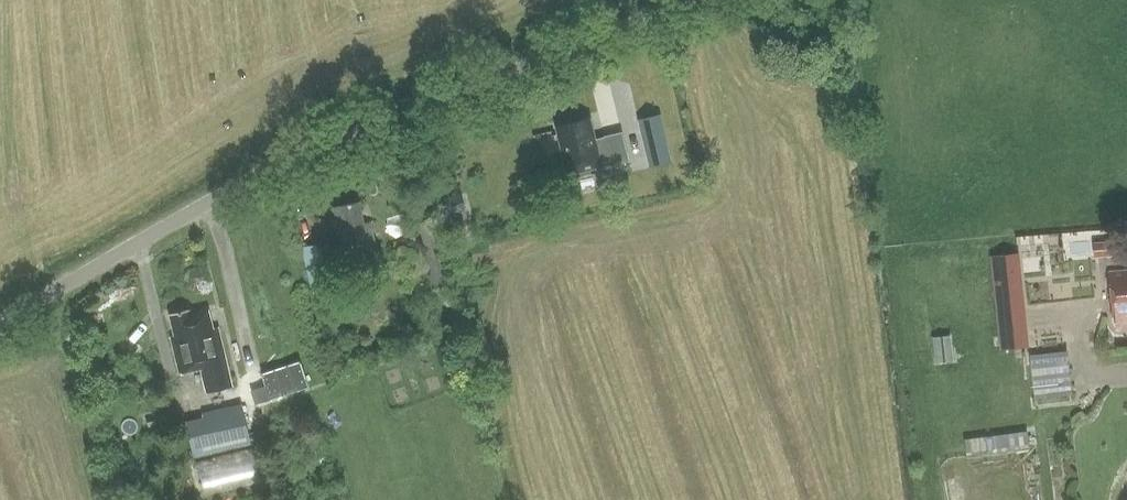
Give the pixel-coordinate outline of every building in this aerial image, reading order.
[(670,111),(647,116),(657,166),(680,161),(670,111)] [(596,142),(590,118),(556,126),(567,175),(628,161),(622,133),(605,136),(606,139),(596,142)] [(466,210),(461,193),(443,198),(448,215),(466,210)] [(362,223),(357,201),(332,207),(341,246),(330,248),(334,266),(347,263),(345,254),(374,247),(369,222),(362,223)] [(450,284),(433,219),(418,223),(435,288),(450,284)] [(1120,244),(1094,245),(1095,259),(1121,257),(1120,244)] [(312,292),(339,285),(331,253),(304,260),(312,292)] [(1018,256),(992,258),(1001,351),(1028,348),(1018,256)] [(1110,273),(1114,330),(1126,329),(1126,271),(1110,273)] [(189,314),(187,309),(169,313),(175,337),(171,338),(179,374),(201,369),(206,393),(233,387),(219,325),(212,327),(208,310),(189,314)] [(1039,354),(1068,352),(1067,334),(1065,334),(1037,336),(1039,354)] [(953,361),(951,335),(932,336),(935,363),(953,361)] [(435,349),(440,367),(450,364),(446,346),(435,349)] [(1069,360),(1030,364),(1034,396),(1072,392),(1069,360)] [(308,387),(299,361),(259,375),(268,401),(308,387)] [(194,455),(249,442),(240,404),(201,413),(202,418),(187,422),(194,455)] [(1027,434),(965,442),(967,458),(1029,450),(1027,434)] [(206,495),(265,482),(257,448),(198,461),(206,495)]
